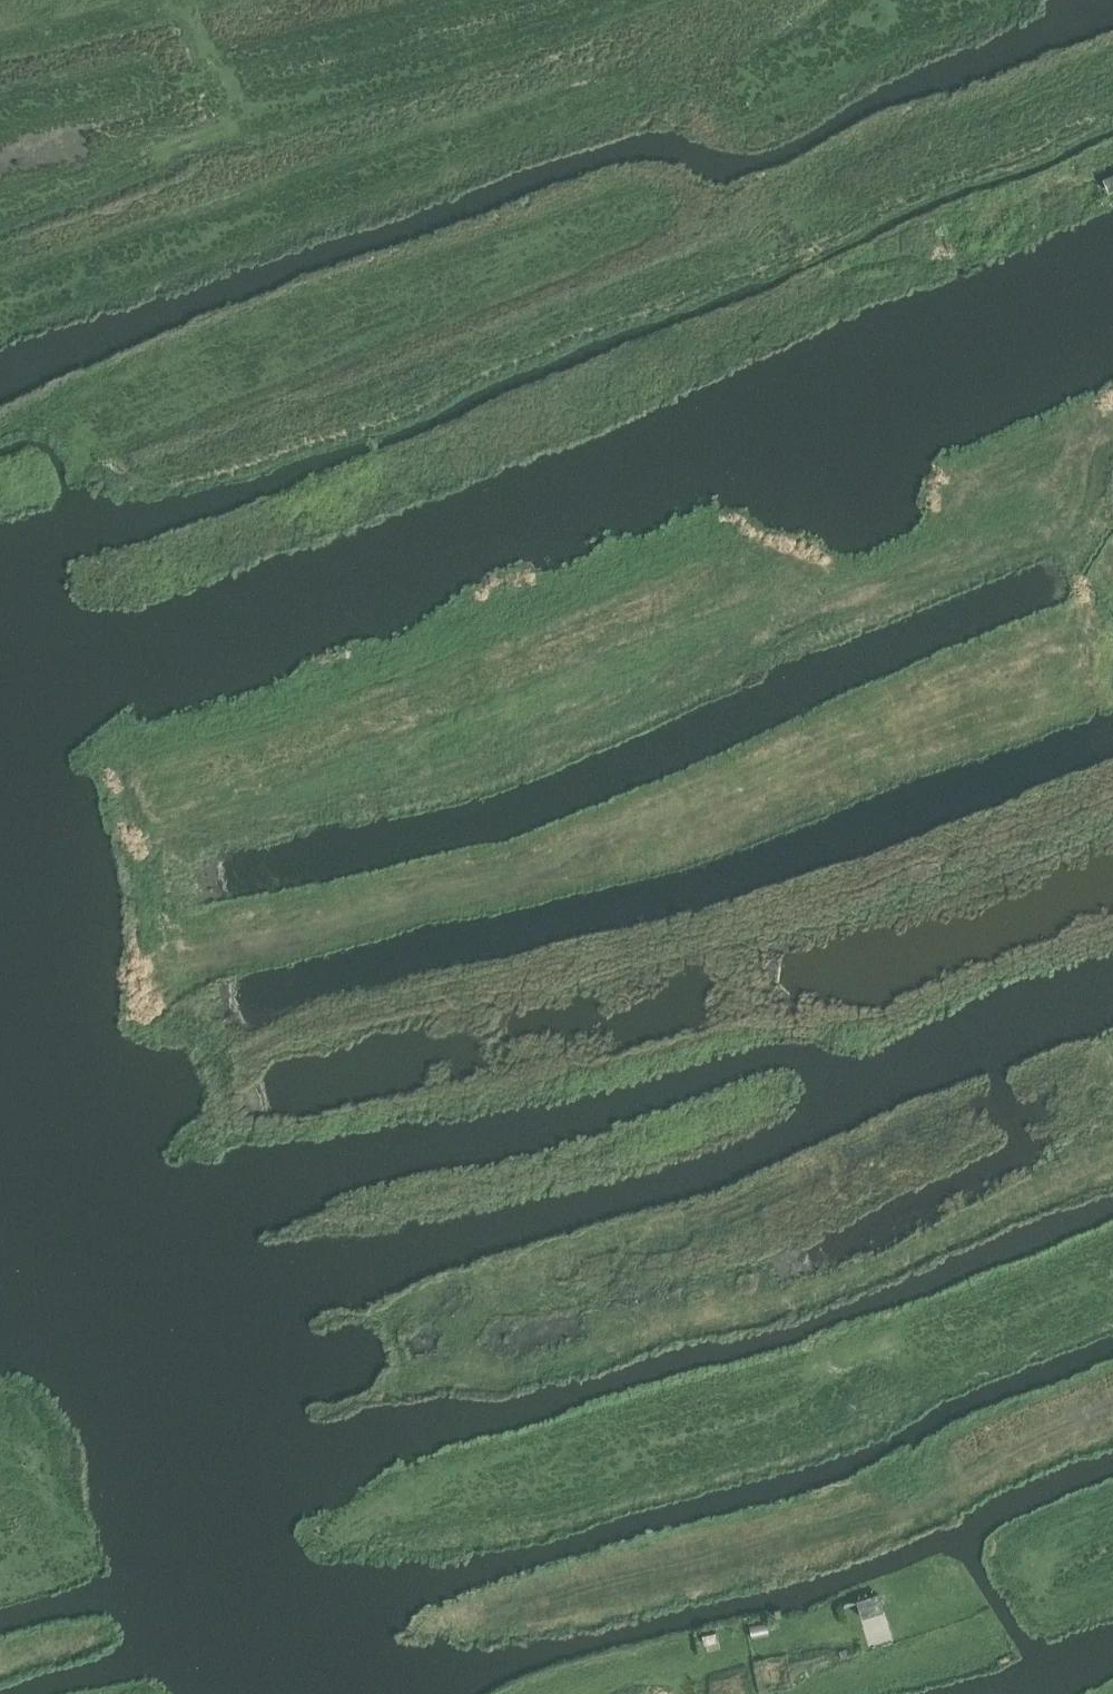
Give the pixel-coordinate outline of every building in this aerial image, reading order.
[(878,1591),(857,1598),(862,1615),(883,1608),(878,1591)] [(767,1621),(750,1624),(752,1636),(769,1633),(767,1621)] [(716,1630),(702,1633),(702,1634),(704,1643),(718,1640),(716,1631),(716,1630)]
